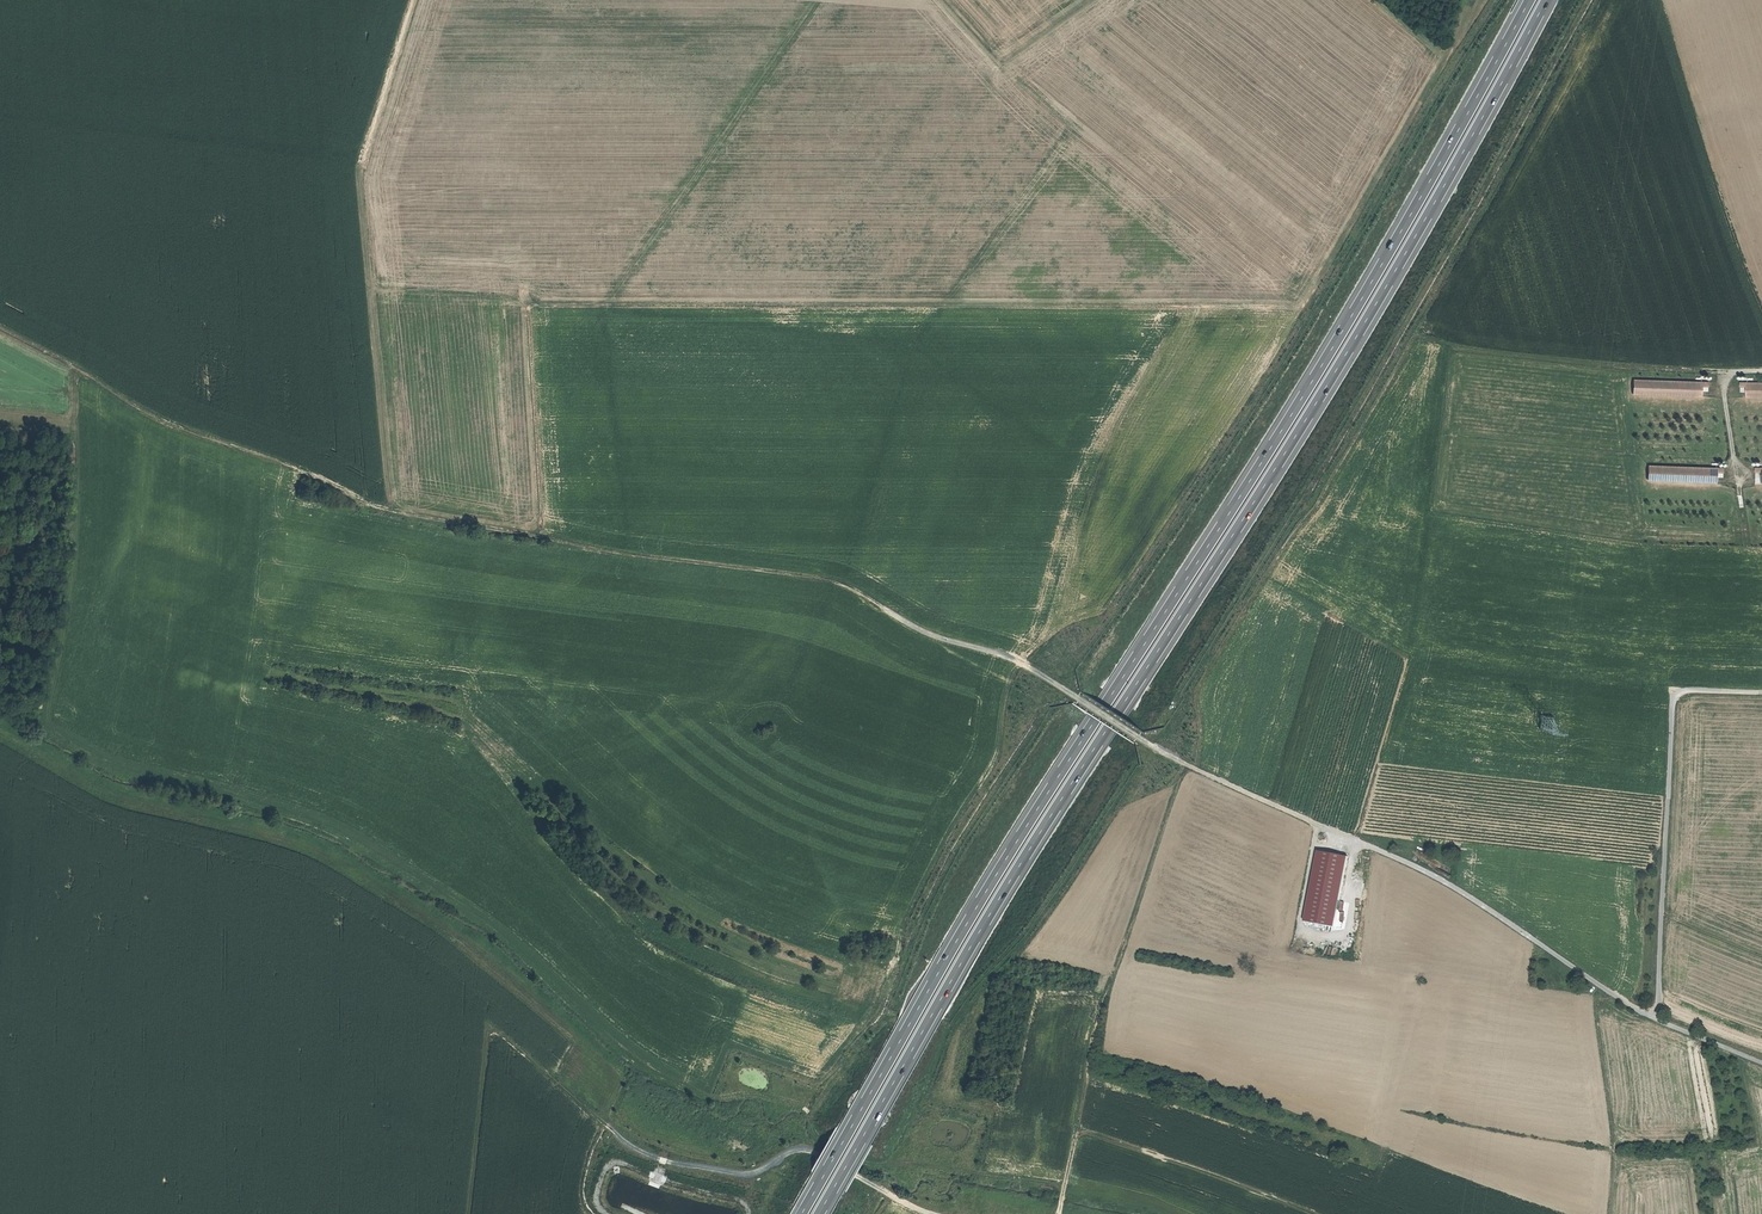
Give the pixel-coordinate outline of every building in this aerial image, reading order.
[(1702,386),(1709,386),(1709,383),(1634,380),(1633,393),(1702,395),(1702,386)] [(1742,383),(1742,388),(1746,388),(1746,398),(1761,398),(1761,383),(1742,383)] [(1717,472),(1723,473),(1724,469),(1648,465),(1648,478),(1717,481),(1717,472)] [(1317,851),(1305,923),(1335,928),(1347,856),(1317,851)] [(845,1110),(850,1103),(840,1096),(835,1104),(845,1110)]
